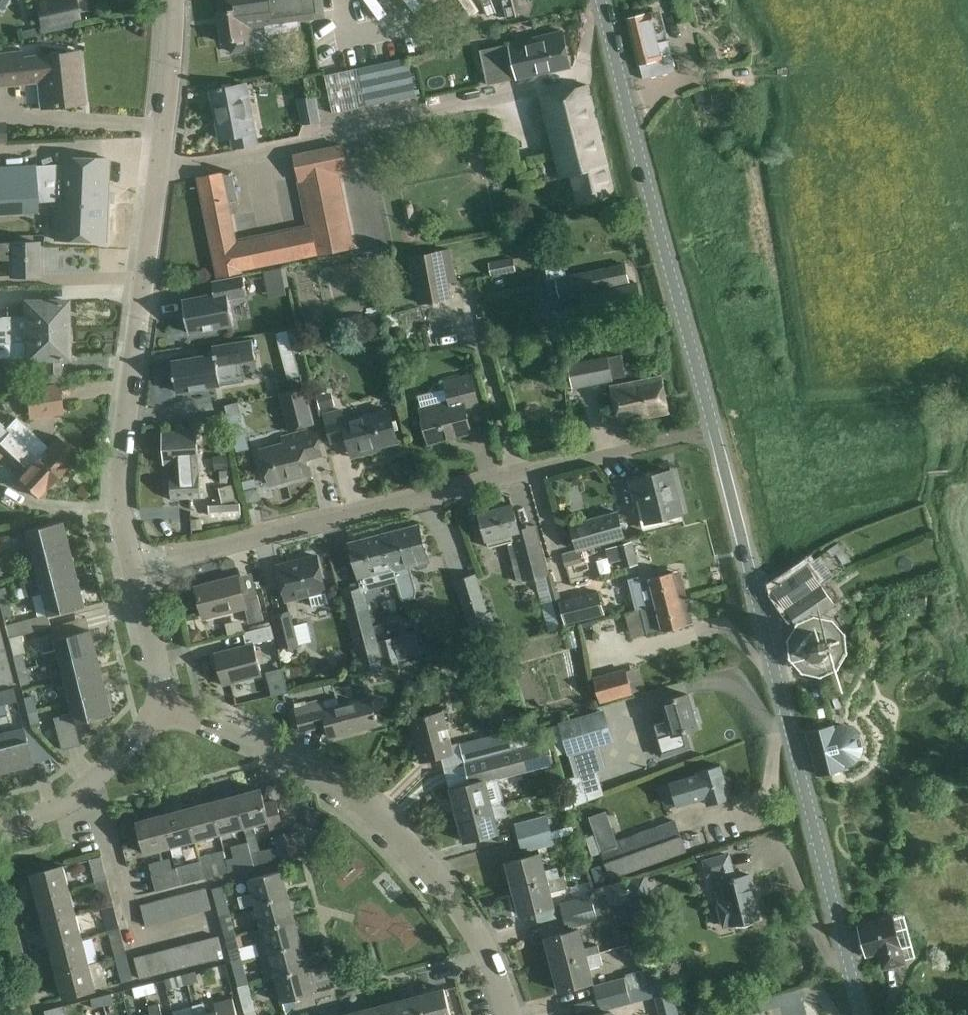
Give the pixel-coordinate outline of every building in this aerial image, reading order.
[(79,17),(75,0),(64,0),(47,4),(51,24),(79,17)] [(323,0),(218,0),(218,1),(220,1),(222,11),(218,12),(222,42),(230,41),(232,52),(254,49),(251,27),(267,25),(267,20),(324,12),(323,0)] [(423,17),(419,13),(428,6),(423,0),(386,0),(376,8),(398,36),(423,17)] [(627,18),(629,25),(639,64),(640,64),(644,79),(676,71),(668,40),(654,43),(646,13),(627,18)] [(543,35),(508,44),(411,65),(418,96),(420,95),(419,90),(486,74),(488,85),(518,77),(518,78),(551,71),(570,67),(563,31),(543,35)] [(716,47),(705,50),(709,64),(720,62),(716,47)] [(60,105),(80,103),(78,84),(82,84),(78,51),(21,58),(20,52),(0,54),(0,84),(43,80),(46,107),(60,105)] [(409,57),(362,68),(370,106),(418,96),(411,65),(410,65),(409,57)] [(326,76),(334,114),(370,106),(362,68),(326,76)] [(218,89),(212,90),(221,139),(233,136),(235,147),(257,143),(246,84),(223,88),(223,87),(218,88),(218,89)] [(542,96),(562,178),(572,176),(578,203),(615,194),(588,85),(542,96)] [(305,123),(320,120),(315,97),(300,100),(305,123)] [(343,145),(295,154),(300,180),(303,179),(318,254),(354,247),(339,172),(348,170),(343,145)] [(108,158),(56,156),(55,165),(0,168),(0,215),(35,213),(35,203),(53,202),(55,240),(85,240),(105,241),(108,158)] [(311,226),(237,241),(229,202),(238,200),(232,171),(198,178),(218,276),(243,271),(242,270),(317,254),(311,226)] [(413,202),(401,204),(404,223),(416,221),(413,202)] [(404,228),(400,239),(417,245),(421,234),(404,228)] [(16,276),(36,275),(36,241),(10,242),(10,243),(0,243),(0,259),(10,259),(10,275),(16,276)] [(457,282),(451,248),(408,256),(417,305),(451,298),(449,283),(457,282)] [(389,254),(377,257),(383,282),(394,279),(389,254)] [(488,262),(490,276),(516,272),(513,258),(488,262)] [(560,302),(556,307),(563,311),(559,317),(565,321),(588,316),(622,309),(642,305),(637,283),(630,285),(625,264),(595,270),(576,275),(557,279),(561,296),(562,302),(560,302)] [(284,267),(265,270),(269,295),(288,292),(284,267)] [(183,299),(190,333),(235,323),(229,298),(247,294),(242,273),(211,280),(214,293),(183,299)] [(66,330),(66,301),(25,302),(26,318),(0,319),(0,331),(66,330)] [(421,308),(397,313),(399,323),(423,319),(421,308)] [(288,330),(275,333),(288,380),(301,376),(295,353),(304,351),(297,327),(288,330)] [(14,357),(14,359),(47,358),(67,358),(66,330),(0,331),(0,358),(14,357)] [(214,354),(172,361),(177,392),(220,386),(217,365),(256,359),(253,339),(213,346),(214,354)] [(568,362),(573,388),(613,381),(607,356),(568,362)] [(62,369),(42,369),(42,382),(63,382),(62,369)] [(422,410),(425,423),(430,443),(472,432),(465,408),(478,404),(470,373),(445,379),(451,403),(422,410)] [(662,377),(611,386),(618,422),(669,412),(662,377)] [(58,386),(24,391),(28,418),(63,413),(58,386)] [(279,393),(288,431),(313,424),(303,386),(279,393)] [(332,392),(316,395),(320,409),(336,406),(332,392)] [(398,441),(389,409),(345,421),(342,408),(324,413),(331,441),(347,437),(351,453),(398,441)] [(15,417),(13,419),(6,428),(57,476),(70,463),(69,462),(77,454),(58,437),(49,447),(15,417)] [(29,470),(19,480),(37,497),(45,489),(45,490),(57,476),(6,428),(2,425),(0,423),(0,444),(29,470)] [(286,443),(261,449),(270,484),(310,474),(306,460),(321,455),(314,428),(284,435),(286,443)] [(197,432),(163,434),(165,462),(176,461),(178,476),(170,477),(171,499),(201,497),(199,475),(196,475),(195,469),(191,470),(191,461),(199,461),(197,432)] [(214,456),(214,471),(227,470),(228,456),(214,456)] [(641,523),(662,518),(682,513),(672,470),(631,480),(636,500),(641,523)] [(218,488),(221,501),(226,520),(245,515),(237,483),(218,488)] [(259,499),(257,488),(246,491),(248,502),(259,499)] [(511,541),(521,580),(549,573),(541,541),(537,525),(519,530),(512,504),(480,513),(489,547),(511,541)] [(572,525),(579,550),(625,537),(618,512),(572,525)] [(202,518),(192,519),(193,530),(203,529),(202,518)] [(29,551),(66,542),(61,521),(24,530),(29,551)] [(394,573),(413,568),(418,570),(427,568),(430,564),(428,559),(419,524),(385,533),(394,573)] [(394,573),(385,533),(349,542),(360,582),(362,591),(397,582),(394,573)] [(35,573),(72,563),(66,542),(29,551),(35,573)] [(624,568),(639,564),(633,543),(607,550),(610,563),(622,560),(624,568)] [(568,560),(576,591),(595,585),(587,555),(568,560)] [(313,608),(329,603),(317,556),(277,566),(286,601),(310,595),(313,608)] [(35,573),(40,594),(77,585),(72,563),(35,573)] [(785,606),(820,581),(808,564),(773,588),(785,606)] [(659,604),(687,597),(683,581),(676,583),(673,572),(636,581),(639,595),(656,591),(659,604)] [(545,576),(559,628),(566,626),(552,574),(545,576)] [(195,586),(203,618),(245,607),(249,623),(264,619),(257,594),(244,597),(238,575),(195,586)] [(475,642),(498,635),(491,611),(486,613),(474,575),(456,581),(475,642)] [(800,628),(817,616),(835,603),(820,581),(785,606),(800,628)] [(40,594),(46,615),(82,606),(77,585),(40,594)] [(598,591),(561,600),(567,623),(604,614),(598,591)] [(641,608),(647,635),(665,630),(686,625),(684,613),(690,612),(687,597),(659,604),(641,608)] [(915,615),(926,615),(926,598),(914,598),(915,615)] [(0,604),(0,610),(2,619),(12,616),(8,602),(0,604)] [(347,610),(357,648),(363,673),(381,668),(375,644),(376,644),(366,605),(347,610)] [(288,612),(272,616),(281,651),(296,648),(288,612)] [(43,625),(40,615),(5,625),(12,647),(20,645),(17,633),(43,625)] [(242,619),(226,623),(229,635),(245,631),(242,619)] [(296,624),(301,643),(313,639),(308,621),(296,624)] [(214,653),(223,685),(262,675),(254,644),(275,638),(272,625),(243,632),(246,644),(214,653)] [(201,628),(190,631),(193,643),(204,640),(201,628)] [(43,663),(58,660),(94,650),(88,629),(69,634),(52,638),(55,649),(40,653),(43,663)] [(822,660),(824,659),(826,658),(829,656),(830,654),(832,652),(833,650),(833,647),(833,644),(833,642),(832,639),(831,637),(829,635),(827,633),(825,631),(822,630),(820,630),(817,630),(814,630),(812,631),(810,632),(808,634),(806,635),(804,638),(803,640),(803,642),(802,645),(803,648),(803,650),(804,652),(806,655),(807,656),(809,658),(812,659),(814,660),(817,661),(819,661),(822,660)] [(392,637),(379,641),(385,666),(399,663),(399,660),(422,655),(417,632),(392,637)] [(51,684),(63,681),(63,680),(99,671),(94,650),(58,660),(60,671),(49,674),(51,684)] [(11,656),(15,670),(25,668),(22,654),(11,656)] [(13,680),(7,657),(0,659),(0,684),(13,680)] [(418,659),(397,664),(399,672),(403,672),(420,668),(418,659)] [(336,660),(318,665),(321,678),(337,674),(336,670),(338,670),(336,660)] [(381,668),(363,673),(365,683),(385,678),(383,667),(381,668)] [(633,694),(632,690),(645,687),(639,667),(626,671),(626,669),(593,678),(600,704),(633,694)] [(15,670),(19,686),(29,684),(25,668),(15,670)] [(63,680),(63,681),(68,702),(104,693),(99,671),(63,680)] [(272,673),(265,685),(280,692),(286,680),(272,673)] [(53,717),(61,749),(80,744),(74,723),(110,714),(104,693),(68,702),(71,713),(53,717)] [(661,756),(690,747),(685,730),(698,727),(688,694),(663,701),(667,715),(650,720),(661,756)] [(23,697),(26,712),(35,710),(32,696),(23,697)] [(302,731),(327,724),(331,737),(377,724),(370,697),(324,710),(321,701),(296,707),(302,731)] [(26,712),(30,727),(39,725),(35,710),(26,712)] [(577,778),(606,769),(599,745),(613,741),(604,710),(560,723),(577,778)] [(411,720),(422,761),(454,753),(443,711),(411,720)] [(10,769),(31,763),(22,727),(10,730),(7,714),(0,716),(0,729),(10,769)] [(807,732),(818,774),(845,767),(854,763),(858,760),(862,755),(864,751),(864,745),(863,739),(860,734),(857,729),(853,726),(848,724),(841,723),(833,725),(807,732)] [(462,743),(467,762),(513,750),(512,748),(536,742),(532,724),(462,743)] [(10,769),(0,729),(0,772),(10,769)] [(554,765),(548,742),(466,764),(471,783),(451,788),(458,814),(504,802),(498,779),(554,765)] [(699,772),(699,774),(671,783),(677,805),(706,797),(708,804),(730,798),(721,765),(699,772)] [(251,854),(253,865),(279,858),(299,853),(293,831),(277,836),(280,846),(260,851),(253,826),(268,822),(270,828),(282,825),(275,800),(264,803),(261,788),(234,795),(243,828),(251,854)] [(569,791),(560,794),(566,810),(575,807),(569,791)] [(234,795),(211,802),(219,834),(243,828),(234,795)] [(586,808),(597,837),(598,836),(612,877),(687,852),(677,822),(632,836),(618,796),(586,808)] [(195,840),(219,834),(211,802),(187,808),(195,840)] [(458,814),(465,841),(497,833),(494,819),(508,815),(504,802),(458,814)] [(171,847),(195,840),(187,808),(162,814),(171,847)] [(146,853),(165,848),(171,847),(162,814),(137,821),(146,853)] [(515,825),(519,839),(552,831),(548,816),(515,825)] [(552,831),(519,839),(523,851),(555,842),(552,831)] [(507,862),(514,888),(547,880),(560,876),(558,867),(544,870),(540,853),(507,862)] [(229,871),(253,865),(251,854),(226,860),(229,871)] [(718,872),(725,898),(716,900),(723,927),(732,926),(731,924),(758,917),(754,900),(757,900),(751,874),(736,878),(735,876),(734,877),(729,854),(703,861),(706,875),(718,872)] [(90,859),(95,875),(105,872),(101,856),(90,859)] [(214,875),(229,871),(226,860),(202,866),(205,877),(214,875)] [(38,899),(70,891),(63,865),(31,874),(38,899)] [(180,885),(205,877),(202,866),(178,873),(181,883),(180,884),(180,885)] [(156,890),(180,884),(181,883),(178,873),(176,867),(152,874),(156,890)] [(588,868),(576,872),(579,885),(592,881),(588,868)] [(241,908),(255,904),(256,904),(289,896),(282,870),(249,879),(252,893),(237,896),(241,908)] [(547,880),(514,888),(521,915),(554,906),(550,892),(567,887),(564,875),(560,876),(547,880)] [(645,875),(594,889),(590,897),(593,909),(594,912),(610,908),(609,906),(614,904),(614,905),(650,896),(645,875)] [(97,883),(101,899),(111,896),(107,880),(97,883)] [(219,914),(230,911),(223,886),(212,888),(219,914)] [(200,911),(210,909),(211,908),(206,887),(195,890),(200,911)] [(189,914),(200,911),(195,890),(184,893),(189,914)] [(38,899),(44,924),(76,915),(70,891),(38,899)] [(173,896),(179,917),(189,914),(184,893),(173,896)] [(168,920),(179,917),(173,896),(162,898),(168,920)] [(262,928),(295,919),(289,896),(256,904),(262,928)] [(590,897),(559,905),(562,917),(593,909),(590,897)] [(162,898),(152,901),(157,923),(168,920),(162,898)] [(152,901),(140,904),(146,926),(157,923),(152,901)] [(107,923),(118,921),(114,905),(103,908),(107,923)] [(596,920),(594,912),(593,909),(562,917),(565,928),(596,920)] [(219,914),(225,938),(236,935),(230,911),(219,914)] [(50,948),(83,939),(76,915),(44,924),(50,948)] [(868,954),(880,950),(885,966),(888,965),(889,967),(901,964),(900,962),(903,961),(892,918),(860,926),(864,940),(862,942),(863,948),(867,950),(868,954)] [(260,955),(302,945),(295,919),(262,928),(262,929),(253,931),(260,955)] [(114,948),(124,945),(120,929),(109,932),(114,948)] [(600,952),(598,944),(583,948),(578,929),(546,938),(553,965),(600,952)] [(225,938),(232,963),(242,960),(236,935),(225,938)] [(212,960),(224,957),(218,936),(206,939),(212,960)] [(50,948),(57,971),(89,963),(83,939),(50,948)] [(194,942),(200,963),(212,960),(206,939),(194,942)] [(182,945),(188,966),(200,963),(194,942),(182,945)] [(171,948),(176,969),(188,966),(182,945),(171,948)] [(267,979),(275,977),(308,968),(302,945),(260,955),(267,979)] [(164,972),(176,969),(171,948),(159,951),(164,972)] [(159,951),(147,954),(152,975),(164,972),(159,951)] [(603,964),(600,952),(553,965),(560,990),(592,982),(589,969),(598,966),(603,964)] [(126,953),(116,956),(120,972),(130,969),(126,953)] [(147,954),(135,957),(140,979),(152,975),(147,954)] [(232,963),(238,986),(248,984),(242,960),(232,963)] [(63,997),(96,989),(89,963),(57,971),(63,997)] [(275,977),(277,983),(282,1002),(315,993),(308,968),(275,977)] [(594,987),(597,998),(658,982),(648,968),(626,974),(621,980),(594,987)] [(184,976),(187,984),(198,981),(195,973),(184,976)] [(177,987),(187,984),(184,976),(174,978),(177,987)] [(600,1011),(631,1003),(668,993),(661,981),(658,982),(597,998),(600,1011)] [(143,985),(146,995),(156,992),(154,982),(143,985)] [(238,986),(246,1014),(257,1014),(255,1009),(248,984),(238,986)] [(132,988),(135,998),(146,995),(143,985),(132,988)] [(424,1014),(452,1014),(445,988),(419,995),(424,1014)] [(659,1014),(679,1014),(672,992),(655,997),(659,1014)] [(103,1005),(104,1005),(114,1003),(112,993),(101,996),(103,1005)] [(398,1014),(424,1014),(419,995),(395,1001),(398,1014)] [(90,999),(95,1014),(105,1012),(104,1005),(103,1005),(101,996),(90,999)] [(194,1014),(237,1014),(233,998),(214,1003),(216,1010),(206,1013),(204,1003),(192,1006),(194,1014)] [(395,1001),(370,1008),(372,1014),(398,1014),(395,1001)] [(148,1006),(150,1014),(162,1014),(159,1003),(148,1006)]
